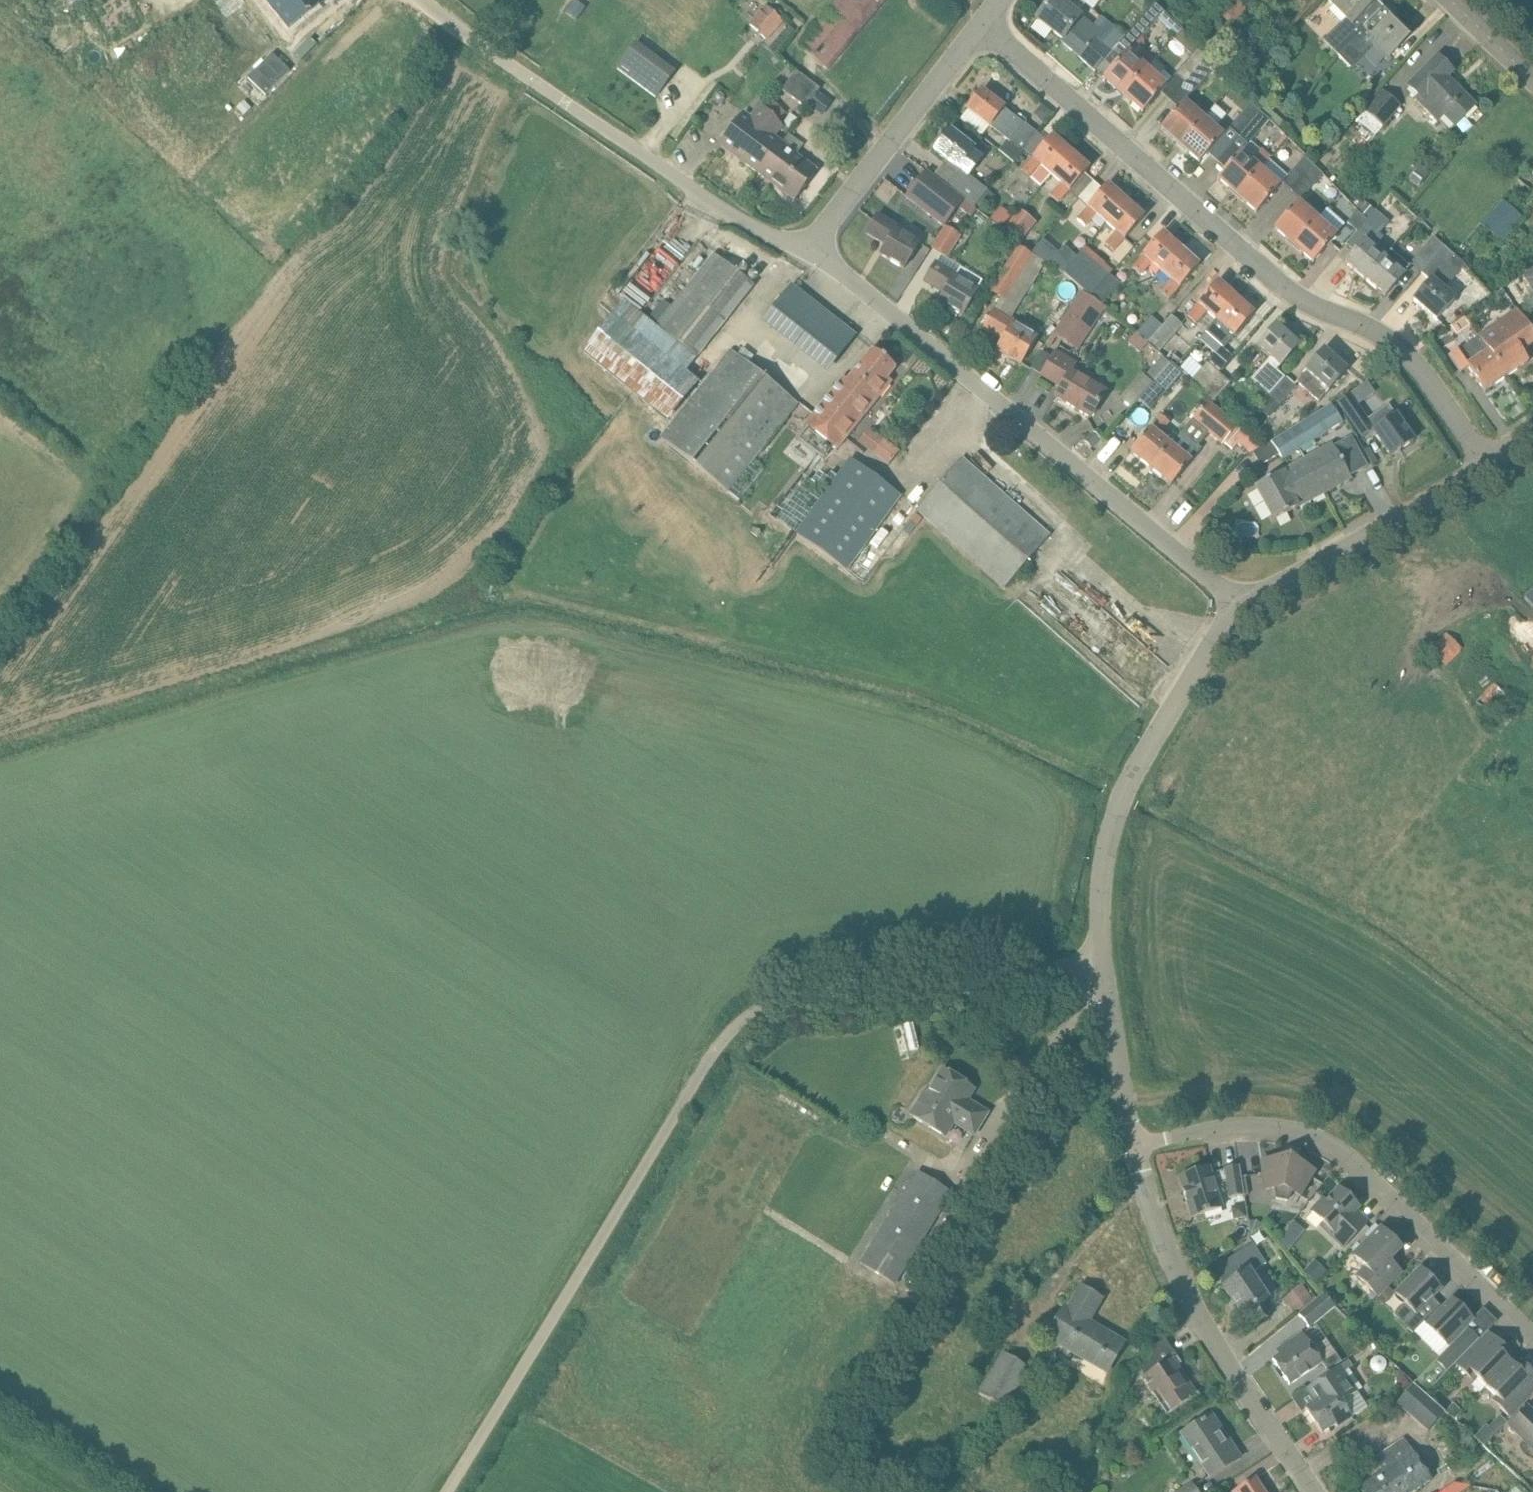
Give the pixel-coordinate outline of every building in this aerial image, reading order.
[(324,0),(273,0),(294,27),(326,3),(324,0)] [(800,44),(831,70),(889,0),(837,0),(800,44)] [(1079,17),(1058,0),(1051,0),(1037,19),(1063,40),(1064,38),(1082,52),(1079,56),(1096,70),(1104,61),(1119,43),(1126,36),(1126,35),(1101,16),(1093,26),(1081,16),(1079,17)] [(1144,13),(1155,1),(1154,0),(1132,0),(1144,13)] [(1256,8),(1248,0),(1228,0),(1220,7),(1238,26),(1256,8)] [(1385,9),(1376,0),(1339,0),(1333,5),(1346,19),(1323,41),(1337,55),(1385,9)] [(1119,43),(1129,52),(1158,19),(1176,35),(1181,29),(1155,3),(1126,35),(1126,36),(1119,43)] [(784,20),(767,5),(750,24),(767,39),(784,20)] [(1386,59),(1411,35),(1385,9),(1337,55),(1351,69),(1374,46),(1386,59)] [(685,59),(655,37),(648,46),(638,38),(616,68),(637,83),(639,81),(644,85),(642,88),(656,98),(685,59)] [(1208,56),(1192,40),(1183,48),(1192,56),(1176,74),(1185,82),(1208,56)] [(1119,43),(1104,61),(1113,69),(1128,52),(1129,52),(1119,43)] [(1124,96),(1153,63),(1156,60),(1145,50),(1137,59),(1128,52),(1113,69),(1104,79),(1124,96)] [(1196,91),(1217,66),(1208,56),(1185,82),(1196,91)] [(1455,126),(1475,106),(1446,78),(1453,71),(1438,57),(1408,87),(1418,96),(1414,100),(1437,123),(1444,115),(1455,126)] [(1167,86),(1148,69),(1153,63),(1124,96),(1143,113),(1167,86)] [(797,71),(783,91),(806,108),(820,88),(797,71)] [(1379,124),(1383,127),(1401,106),(1382,89),(1365,111),(1379,124)] [(1015,163),(1030,143),(1037,133),(1024,123),(1023,123),(1004,108),(1004,107),(982,90),(967,110),(968,110),(961,120),(982,136),(989,127),(1007,140),(998,151),(1015,163)] [(833,101),(820,92),(810,106),(823,115),(833,101)] [(1211,110),(1204,118),(1185,101),(1161,129),(1180,146),(1211,110)] [(1053,112),(1042,103),(1032,116),(1044,124),(1053,112)] [(1237,137),(1260,112),(1250,104),(1228,129),(1237,137)] [(772,136),(782,126),(761,105),(751,115),(745,111),(720,145),(757,173),(780,142),(772,136)] [(1223,135),(1213,126),(1221,118),(1211,110),(1180,146),(1200,163),(1223,135)] [(1248,146),(1270,120),(1260,112),(1237,137),(1248,146)] [(974,150),(966,144),(950,132),(935,151),(958,169),(960,166),(966,170),(951,189),(974,208),(989,191),(970,176),(983,159),(973,152),(974,150)] [(795,201),(817,171),(797,155),(804,146),(789,135),(782,143),(780,142),(757,173),(795,201)] [(1040,186),(1071,152),(1053,136),(1033,158),(1033,159),(1017,176),(1027,184),(1031,178),(1040,186)] [(1261,169),(1271,157),(1272,157),(1261,149),(1252,160),(1242,152),(1218,179),(1237,196),(1261,169)] [(1070,191),(1090,169),(1071,152),(1040,186),(1041,187),(1052,175),(1061,183),(1050,195),(1059,203),(1070,191)] [(1283,184),(1292,191),(1314,166),(1304,157),(1282,183),(1283,184)] [(1420,164),(1409,179),(1420,187),(1431,171),(1420,164)] [(1301,200),(1323,174),(1314,166),(1292,191),(1301,200)] [(1257,213),(1281,186),(1261,169),(1237,196),(1257,213)] [(906,197),(944,226),(963,201),(925,172),(906,197)] [(1106,223),(1126,201),(1107,184),(1088,207),(1088,208),(1078,220),(1086,227),(1096,215),(1106,223)] [(995,197),(988,191),(974,209),(981,214),(995,197)] [(1124,240),(1145,217),(1126,201),(1106,223),(1116,232),(1105,244),(1113,251),(1124,239),(1124,240)] [(1482,226),(1501,242),(1522,217),(1503,201),(1482,226)] [(1294,246),(1318,219),(1299,202),(1275,229),(1294,246)] [(1360,213),(1367,219),(1375,210),(1374,210),(1368,204),(1360,213)] [(960,211),(971,220),(976,213),(965,205),(960,211)] [(991,218),(1002,226),(1012,214),(1001,205),(991,218)] [(1020,243),(1037,223),(1019,209),(1003,229),(1020,243)] [(1346,263),(1365,280),(1391,250),(1384,258),(1374,249),(1383,237),(1380,234),(1381,233),(1389,223),(1384,218),(1375,210),(1367,219),(1368,220),(1360,229),(1357,232),(1346,245),(1354,252),(1346,263)] [(1347,223),(1357,232),(1360,229),(1368,220),(1367,219),(1360,213),(1358,211),(1347,223)] [(880,255),(904,269),(919,243),(896,229),(898,227),(877,215),(866,234),(886,245),(880,255)] [(1294,246),(1313,263),(1337,236),(1318,219),(1294,246)] [(945,225),(930,247),(947,258),(961,235),(945,225)] [(1161,272),(1182,250),(1163,233),(1142,255),(1142,256),(1132,268),(1140,275),(1151,263),(1161,272)] [(1421,273),(1444,246),(1434,237),(1410,264),(1421,273)] [(1032,253),(1038,257),(1045,261),(1044,263),(1045,264),(1048,261),(1062,273),(1063,273),(1071,263),(1070,263),(1058,252),(1044,240),(1032,253)] [(662,250),(655,245),(625,282),(632,288),(662,250)] [(1015,321),(1011,319),(1044,263),(1045,261),(1017,246),(990,291),(1001,298),(984,328),(1003,339),(997,350),(1021,364),(1035,339),(1012,325),(1015,321)] [(1455,299),(1445,290),(1466,265),(1444,246),(1421,273),(1430,281),(1413,300),(1437,321),(1455,299)] [(1180,288),(1200,266),(1182,250),(1161,272),(1171,281),(1160,293),(1169,300),(1180,288)] [(1385,297),(1411,267),(1391,250),(1365,280),(1385,297)] [(1091,296),(1110,275),(1081,251),(1081,252),(1080,252),(1070,263),(1071,263),(1063,273),(1091,296)] [(686,373),(739,304),(754,285),(715,254),(657,327),(624,301),(584,352),(668,420),(698,381),(686,373)] [(983,281),(959,267),(955,273),(936,262),(926,280),(945,291),(939,302),(962,316),(983,281)] [(1531,287),(1532,285),(1532,271),(1524,276),(1531,287)] [(1091,296),(1102,305),(1121,284),(1110,275),(1091,296)] [(1215,320),(1236,297),(1218,281),(1198,304),(1198,305),(1188,317),(1195,324),(1206,312),(1215,320)] [(825,373),(843,351),(855,335),(793,286),(763,324),(825,373)] [(1512,303),(1503,289),(1492,296),(1502,310),(1512,303)] [(1106,308),(1102,305),(1081,291),(1052,334),(1078,351),(1106,308)] [(1235,336),(1255,314),(1236,297),(1215,320),(1216,320),(1205,332),(1215,341),(1223,348),(1234,336),(1235,336)] [(1528,362),(1521,352),(1532,344),(1532,334),(1517,311),(1491,329),(1479,338),(1488,351),(1506,377),(1528,362)] [(1148,342),(1162,326),(1151,316),(1137,333),(1147,343),(1148,342)] [(1160,352),(1174,336),(1183,325),(1172,316),(1163,326),(1162,326),(1148,342),(1160,352)] [(1277,370),(1299,345),(1276,325),(1257,347),(1270,358),(1251,379),(1270,396),(1286,378),(1277,370)] [(1460,372),(1468,367),(1485,392),(1506,377),(1488,351),(1479,338),(1467,346),(1458,352),(1456,350),(1448,355),(1460,372)] [(869,411),(892,381),(888,378),(896,367),(873,349),(848,380),(844,376),(837,386),(869,411)] [(660,438),(727,492),(798,403),(731,350),(660,438)] [(1106,392),(1073,373),(1078,363),(1057,350),(1041,376),(1061,388),(1055,397),(1091,418),(1106,392)] [(1320,402),(1347,370),(1324,350),(1297,382),(1320,402)] [(1169,373),(1175,366),(1171,362),(1170,363),(1162,356),(1144,378),(1152,384),(1152,383),(1165,369),(1169,373)] [(1198,396),(1219,372),(1207,362),(1191,381),(1186,386),(1198,396)] [(1165,394),(1183,372),(1175,366),(1169,373),(1165,369),(1152,383),(1152,384),(1153,383),(1165,394)] [(1201,398),(1205,393),(1214,401),(1230,383),(1219,372),(1198,396),(1201,398)] [(1270,396),(1271,396),(1281,405),(1296,387),(1286,378),(1270,396)] [(838,451),(869,411),(837,386),(805,426),(809,429),(800,440),(824,461),(834,448),(838,451)] [(1260,409),(1270,417),(1281,405),(1271,396),(1260,409)] [(1208,400),(1191,420),(1223,446),(1225,443),(1238,426),(1208,400)] [(1300,450),(1343,423),(1330,404),(1287,431),(1300,450)] [(1372,431),(1391,456),(1414,441),(1396,415),(1395,415),(1389,406),(1367,421),(1374,431),(1372,431)] [(1150,469),(1171,445),(1160,436),(1170,423),(1162,416),(1130,453),(1150,469)] [(1250,455),(1253,452),(1260,448),(1238,426),(1225,443),(1234,450),(1239,444),(1250,455)] [(859,442),(873,453),(889,466),(900,452),(884,439),(869,428),(859,442)] [(1283,460),(1300,450),(1287,431),(1260,448),(1253,452),(1262,466),(1280,454),(1283,460)] [(1083,442),(1090,450),(1101,439),(1093,432),(1083,442)] [(1171,486),(1202,449),(1181,433),(1171,445),(1150,469),(1171,486)] [(1367,467),(1351,437),(1350,437),(1334,447),(1333,444),(1306,459),(1324,493),(1353,477),(1352,475),(1367,467)] [(850,573),(847,571),(902,495),(851,458),(796,534),(771,515),(756,537),(836,593),(850,573)] [(917,509),(1005,588),(1050,537),(962,459),(917,509)] [(1274,521),(1324,493),(1306,459),(1256,487),(1274,521)] [(1525,599),(1532,608),(1532,592),(1525,599)] [(1447,667),(1463,651),(1446,634),(1430,650),(1447,667)] [(1495,684),(1476,702),(1492,719),(1511,701),(1495,684)] [(974,1135),(988,1113),(964,1098),(971,1087),(943,1070),(928,1095),(924,1093),(910,1115),(945,1136),(953,1122),(974,1135)] [(1311,1178),(1315,1172),(1290,1157),(1261,1162),(1266,1190),(1274,1188),(1276,1199),(1287,1201),(1293,1192),(1307,1200),(1318,1182),(1311,1178)] [(1188,1202),(1193,1218),(1222,1209),(1214,1186),(1226,1182),(1229,1198),(1244,1196),(1240,1166),(1224,1169),(1224,1171),(1211,1175),(1209,1168),(1189,1174),(1183,1186),(1185,1191),(1184,1191),(1187,1202),(1188,1202)] [(895,1284),(952,1193),(917,1172),(861,1263),(895,1284)] [(1358,1209),(1357,1208),(1351,1203),(1353,1201),(1339,1188),(1326,1202),(1323,1199),(1311,1212),(1324,1224),(1321,1226),(1344,1248),(1368,1222),(1356,1211),(1358,1209)] [(1244,1205),(1231,1207),(1233,1220),(1246,1217),(1244,1205)] [(1251,1235),(1264,1227),(1257,1220),(1249,1222),(1251,1235)] [(1378,1297),(1401,1273),(1389,1261),(1401,1248),(1381,1229),(1354,1256),(1365,1267),(1357,1276),(1373,1292),(1378,1297)] [(1268,1300),(1250,1273),(1266,1263),(1253,1243),(1214,1268),(1226,1286),(1224,1287),(1243,1316),(1268,1300)] [(1315,1260),(1304,1271),(1316,1284),(1328,1272),(1315,1260)] [(1417,1313),(1432,1298),(1441,1289),(1421,1269),(1396,1294),(1406,1304),(1394,1315),(1414,1334),(1425,1322),(1417,1313)] [(1303,1283),(1283,1297),(1291,1309),(1311,1296),(1303,1283)] [(1107,1372),(1124,1344),(1097,1328),(1094,1334),(1084,1328),(1101,1299),(1082,1287),(1068,1310),(1064,1308),(1047,1336),(1107,1372)] [(1372,1302),(1378,1297),(1373,1292),(1367,1297),(1372,1302)] [(1324,1294),(1298,1315),(1309,1328),(1335,1307),(1324,1294)] [(1444,1353),(1456,1365),(1472,1348),(1479,1340),(1466,1327),(1473,1320),(1453,1300),(1428,1325),(1450,1348),(1444,1353)] [(1511,1354),(1498,1341),(1488,1332),(1472,1348),(1456,1365),(1474,1383),(1477,1379),(1487,1388),(1511,1363),(1506,1359),(1511,1354)] [(1273,1360),(1289,1385),(1322,1363),(1303,1334),(1280,1349),(1283,1353),(1273,1360)] [(1171,1413),(1199,1395),(1175,1359),(1177,1357),(1166,1340),(1143,1355),(1138,1367),(1144,1377),(1141,1379),(1151,1395),(1156,1391),(1171,1413)] [(1017,1393),(1031,1368),(1001,1351),(977,1394),(1020,1418),(1030,1400),(1017,1393)] [(1521,1362),(1516,1367),(1511,1363),(1487,1388),(1496,1397),(1492,1401),(1511,1419),(1528,1401),(1532,1396),(1532,1373),(1521,1362)] [(1342,1403),(1343,1403),(1358,1393),(1340,1366),(1324,1377),(1342,1403)] [(1398,1390),(1413,1384),(1401,1373),(1398,1373),(1396,1389),(1398,1390)] [(1353,1418),(1343,1403),(1342,1403),(1324,1377),(1316,1382),(1326,1395),(1305,1409),(1322,1434),(1336,1425),(1338,1428),(1353,1418)] [(1413,1385),(1397,1404),(1428,1431),(1444,1413),(1413,1385)] [(1463,1412),(1454,1403),(1446,1412),(1456,1420),(1463,1412)] [(1528,1407),(1510,1426),(1532,1448),(1532,1412),(1528,1407)] [(1211,1478),(1241,1458),(1212,1415),(1182,1435),(1211,1478)] [(1474,1442),(1456,1425),(1447,1434),(1465,1452),(1474,1442)] [(1361,1491),(1414,1491),(1432,1480),(1413,1452),(1413,1453),(1403,1439),(1374,1459),(1384,1472),(1359,1489),(1361,1491)] [(1474,1444),(1470,1450),(1478,1458),(1483,1452),(1474,1444)] [(1255,1479),(1236,1491),(1264,1491),(1255,1479)]
